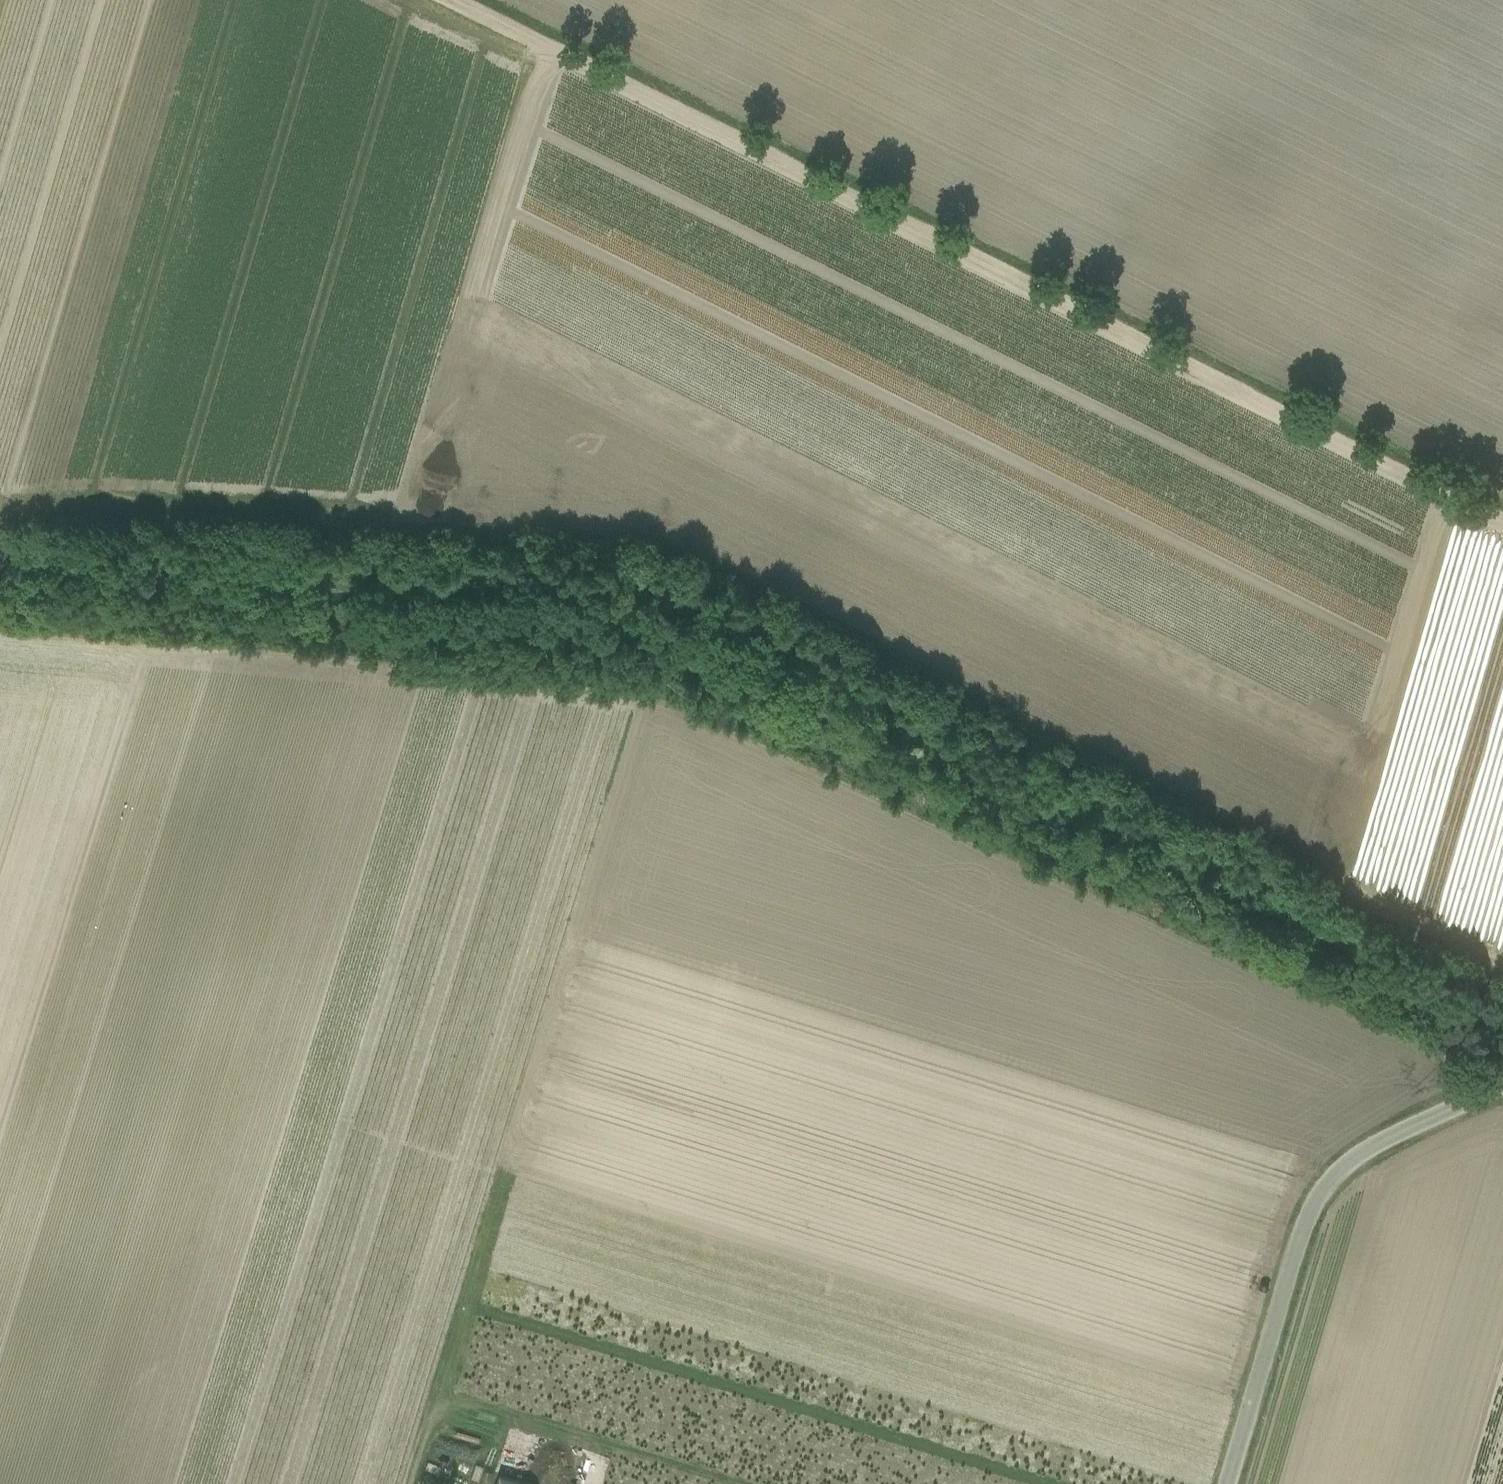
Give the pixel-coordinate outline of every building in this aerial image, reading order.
[(500,1472),(495,1483),(536,1483),(500,1472)]
